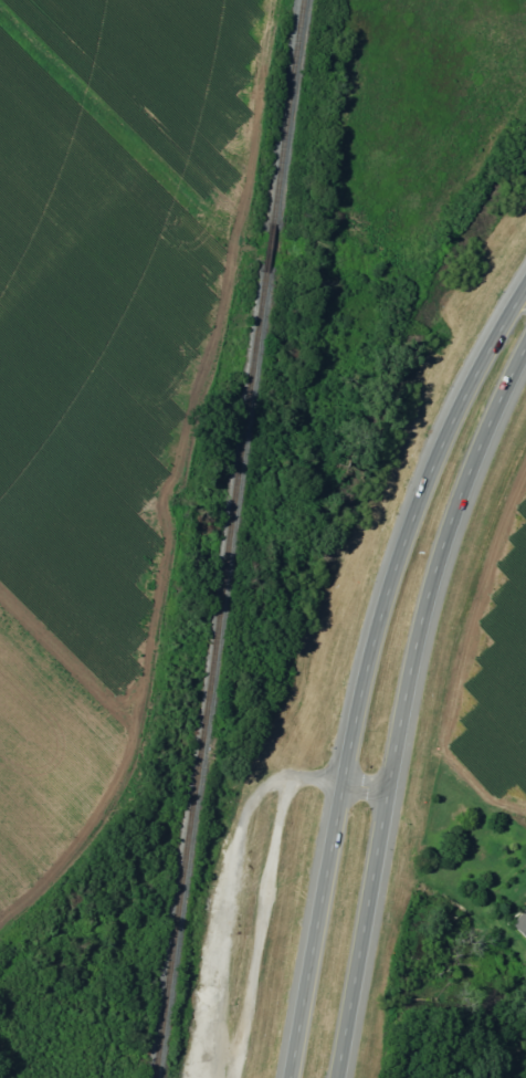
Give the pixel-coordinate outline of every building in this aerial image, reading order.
[(525,944),(525,903),(506,925),(525,944)]
